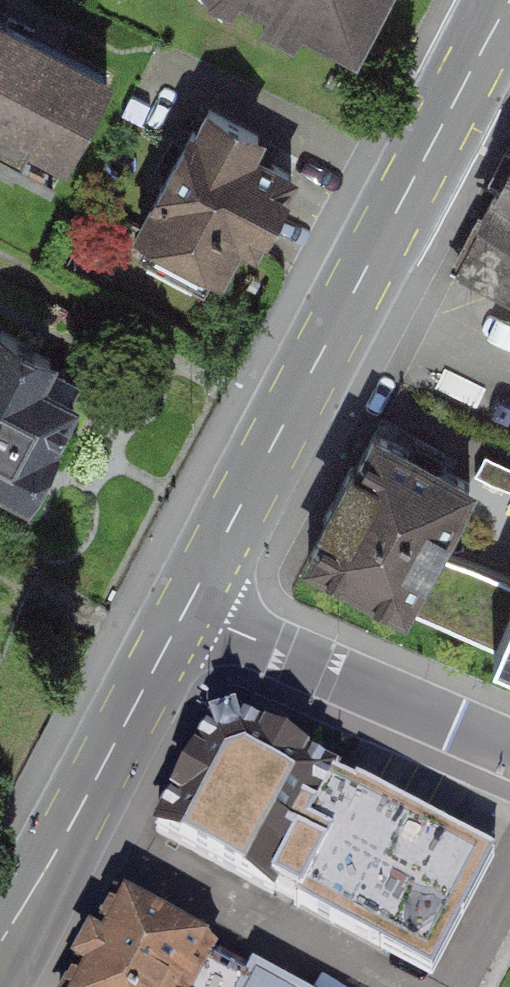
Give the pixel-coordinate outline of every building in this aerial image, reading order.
[(193,15),(332,87),(378,0),(184,0),(193,15)] [(0,20),(0,152),(15,160),(29,135),(65,154),(106,76),(0,20)] [(255,243),(291,174),(249,152),(259,134),(203,105),(139,228),(220,270),(238,235),(255,243)] [(439,281),(509,316),(509,137),(439,281)] [(0,321),(0,487),(28,501),(36,485),(42,488),(56,461),(50,458),(82,396),(76,393),(85,375),(54,360),(59,351),(0,321)] [(373,416),(303,553),(404,604),(409,594),(438,536),(473,467),(373,416)] [(509,481),(509,456),(485,446),(476,467),(509,481)] [(509,643),(509,567),(438,536),(409,594),(509,643)] [(213,709),(142,850),(380,969),(451,828),(213,709)] [(227,963),(106,901),(61,986),(215,986),(227,963)] [(238,986),(262,986),(243,977),(238,986)]
